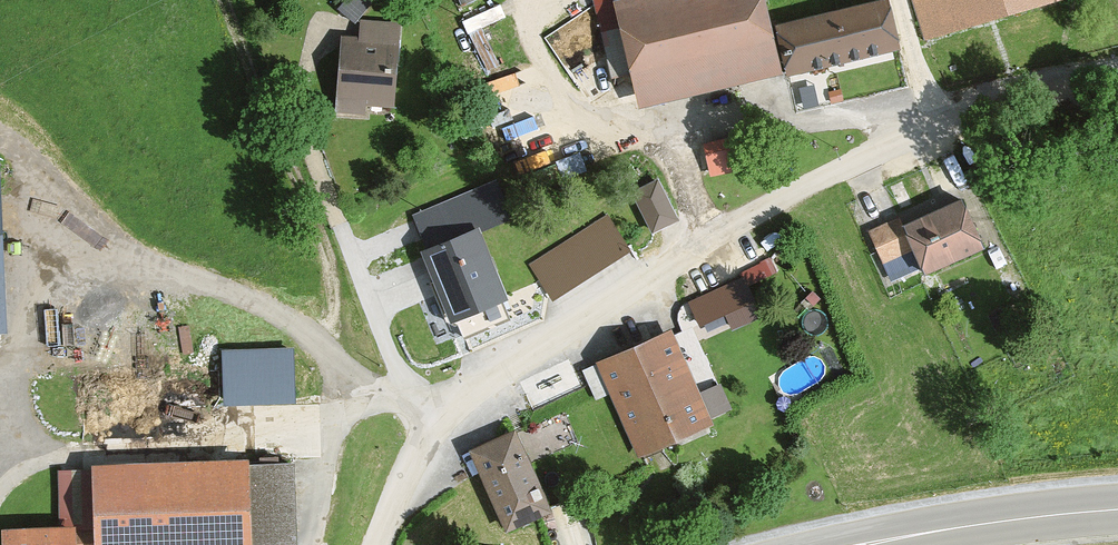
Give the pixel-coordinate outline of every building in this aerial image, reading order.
[(613,75),(636,69),(621,0),(596,0),(613,75)] [(774,22),(769,0),(621,0),(636,69),(645,105),(786,73),(774,22)] [(888,0),(873,0),(774,22),(786,73),(899,47),(888,0)] [(929,41),(1060,0),(916,0),(929,41)] [(365,42),(344,41),(342,111),(405,113),(408,24),(365,23),(365,42)] [(740,166),(734,132),(707,137),(712,170),(740,166)] [(654,227),(682,215),(664,172),(636,184),(654,227)] [(977,246),(957,197),(896,222),(909,253),(917,272),(977,246)] [(606,218),(533,264),(553,294),(625,248),(606,218)] [(896,222),(872,232),(885,263),(909,253),(896,222)] [(430,254),(428,254),(439,280),(431,283),(436,295),(444,292),(454,316),(455,315),(465,338),(509,320),(500,296),(501,296),(476,234),(451,244),(445,229),(423,238),(430,254)] [(753,280),(781,266),(774,252),(746,266),(753,280)] [(710,333),(764,307),(746,271),(692,297),(710,333)] [(603,361),(583,370),(596,399),(613,392),(640,452),(707,422),(669,336),(604,364),(603,361)] [(278,343),(219,345),(221,408),(280,405),(278,343)] [(514,434),(474,452),(508,527),(548,509),(514,434)] [(6,530),(6,544),(297,544),(294,465),(252,466),(252,458),(95,463),(95,471),(61,472),(63,528),(6,530)]
